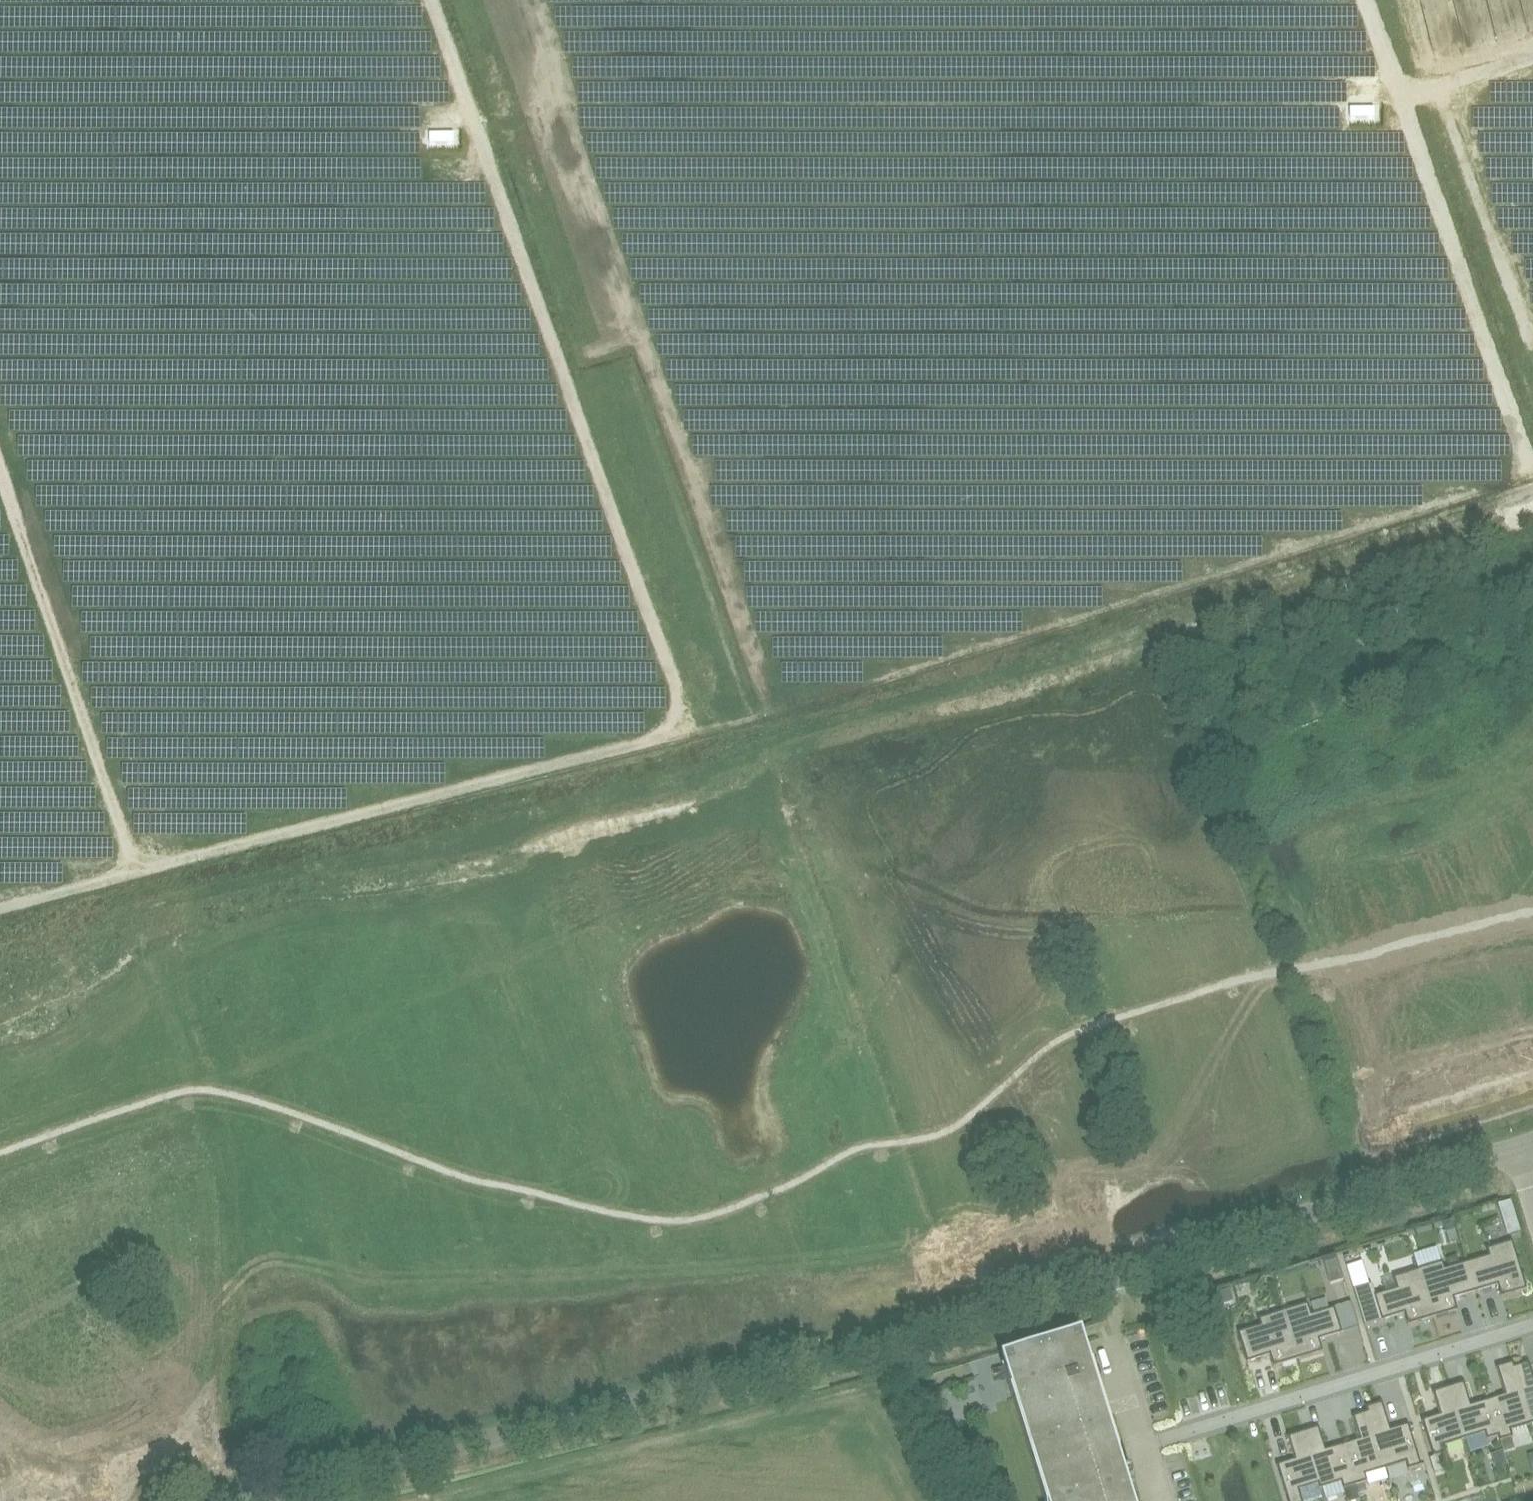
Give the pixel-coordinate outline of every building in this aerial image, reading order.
[(1505,1221),(1516,1217),(1511,1202),(1500,1205),(1505,1221)] [(1453,1222),(1443,1224),(1446,1234),(1456,1231),(1453,1222)] [(1513,1242),(1487,1250),(1489,1257),(1467,1263),(1476,1293),(1498,1286),(1502,1298),(1528,1290),(1513,1242)] [(1338,1261),(1324,1265),(1330,1284),(1344,1280),(1338,1261)] [(1476,1293),(1467,1263),(1445,1270),(1443,1263),(1419,1271),(1433,1319),(1458,1311),(1455,1300),(1476,1293)] [(1408,1326),(1433,1319),(1419,1271),(1354,1290),(1365,1327),(1405,1315),(1408,1326)] [(1230,1290),(1221,1293),(1225,1304),(1233,1302),(1230,1290)] [(1309,1304),(1284,1312),(1298,1360),(1323,1353),(1320,1341),(1343,1334),(1335,1309),(1312,1316),(1309,1304)] [(1274,1368),(1298,1360),(1284,1312),(1259,1320),(1261,1326),(1238,1333),(1247,1363),(1270,1356),(1274,1368)] [(1084,1343),(1004,1368),(1046,1500),(1133,1500),(1102,1402),(1100,1402),(1092,1376),(1094,1375),(1084,1343)] [(1500,1438),(1499,1438),(1500,1443),(1513,1439),(1511,1432),(1531,1426),(1514,1368),(1515,1368),(1514,1363),(1497,1368),(1505,1396),(1489,1401),(1500,1438)] [(1514,1368),(1531,1426),(1532,1425),(1532,1375),(1530,1363),(1515,1368),(1514,1368)] [(1500,1438),(1489,1401),(1472,1406),(1465,1383),(1449,1388),(1465,1441),(1485,1435),(1487,1441),(1499,1438),(1500,1438)] [(1465,1441),(1449,1388),(1433,1393),(1440,1416),(1422,1421),(1434,1458),(1438,1457),(1447,1454),(1445,1447),(1465,1441)] [(930,1419),(936,1417),(945,1415),(940,1399),(925,1404),(930,1419)] [(1369,1413),(1386,1470),(1407,1464),(1409,1471),(1422,1467),(1409,1426),(1391,1431),(1383,1403),(1366,1409),(1368,1413),(1369,1413)] [(1369,1413),(1368,1413),(1353,1418),(1360,1441),(1343,1446),(1356,1487),(1365,1484),(1368,1483),(1366,1476),(1386,1470),(1369,1413)] [(1320,1486),(1319,1486),(1320,1491),(1342,1484),(1344,1491),(1356,1487),(1343,1446),(1326,1451),(1319,1428),(1304,1433),(1320,1486)] [(1319,1486),(1320,1486),(1304,1433),(1288,1438),(1295,1461),(1277,1466),(1288,1500),(1302,1500),(1300,1492),(1319,1486)] [(1432,1467),(1440,1465),(1438,1457),(1434,1458),(1430,1459),(1432,1467)] [(1356,1487),(1359,1496),(1368,1493),(1365,1484),(1356,1487)] [(1344,1491),(1345,1496),(1347,1500),(1360,1500),(1359,1496),(1356,1487),(1344,1491)]
